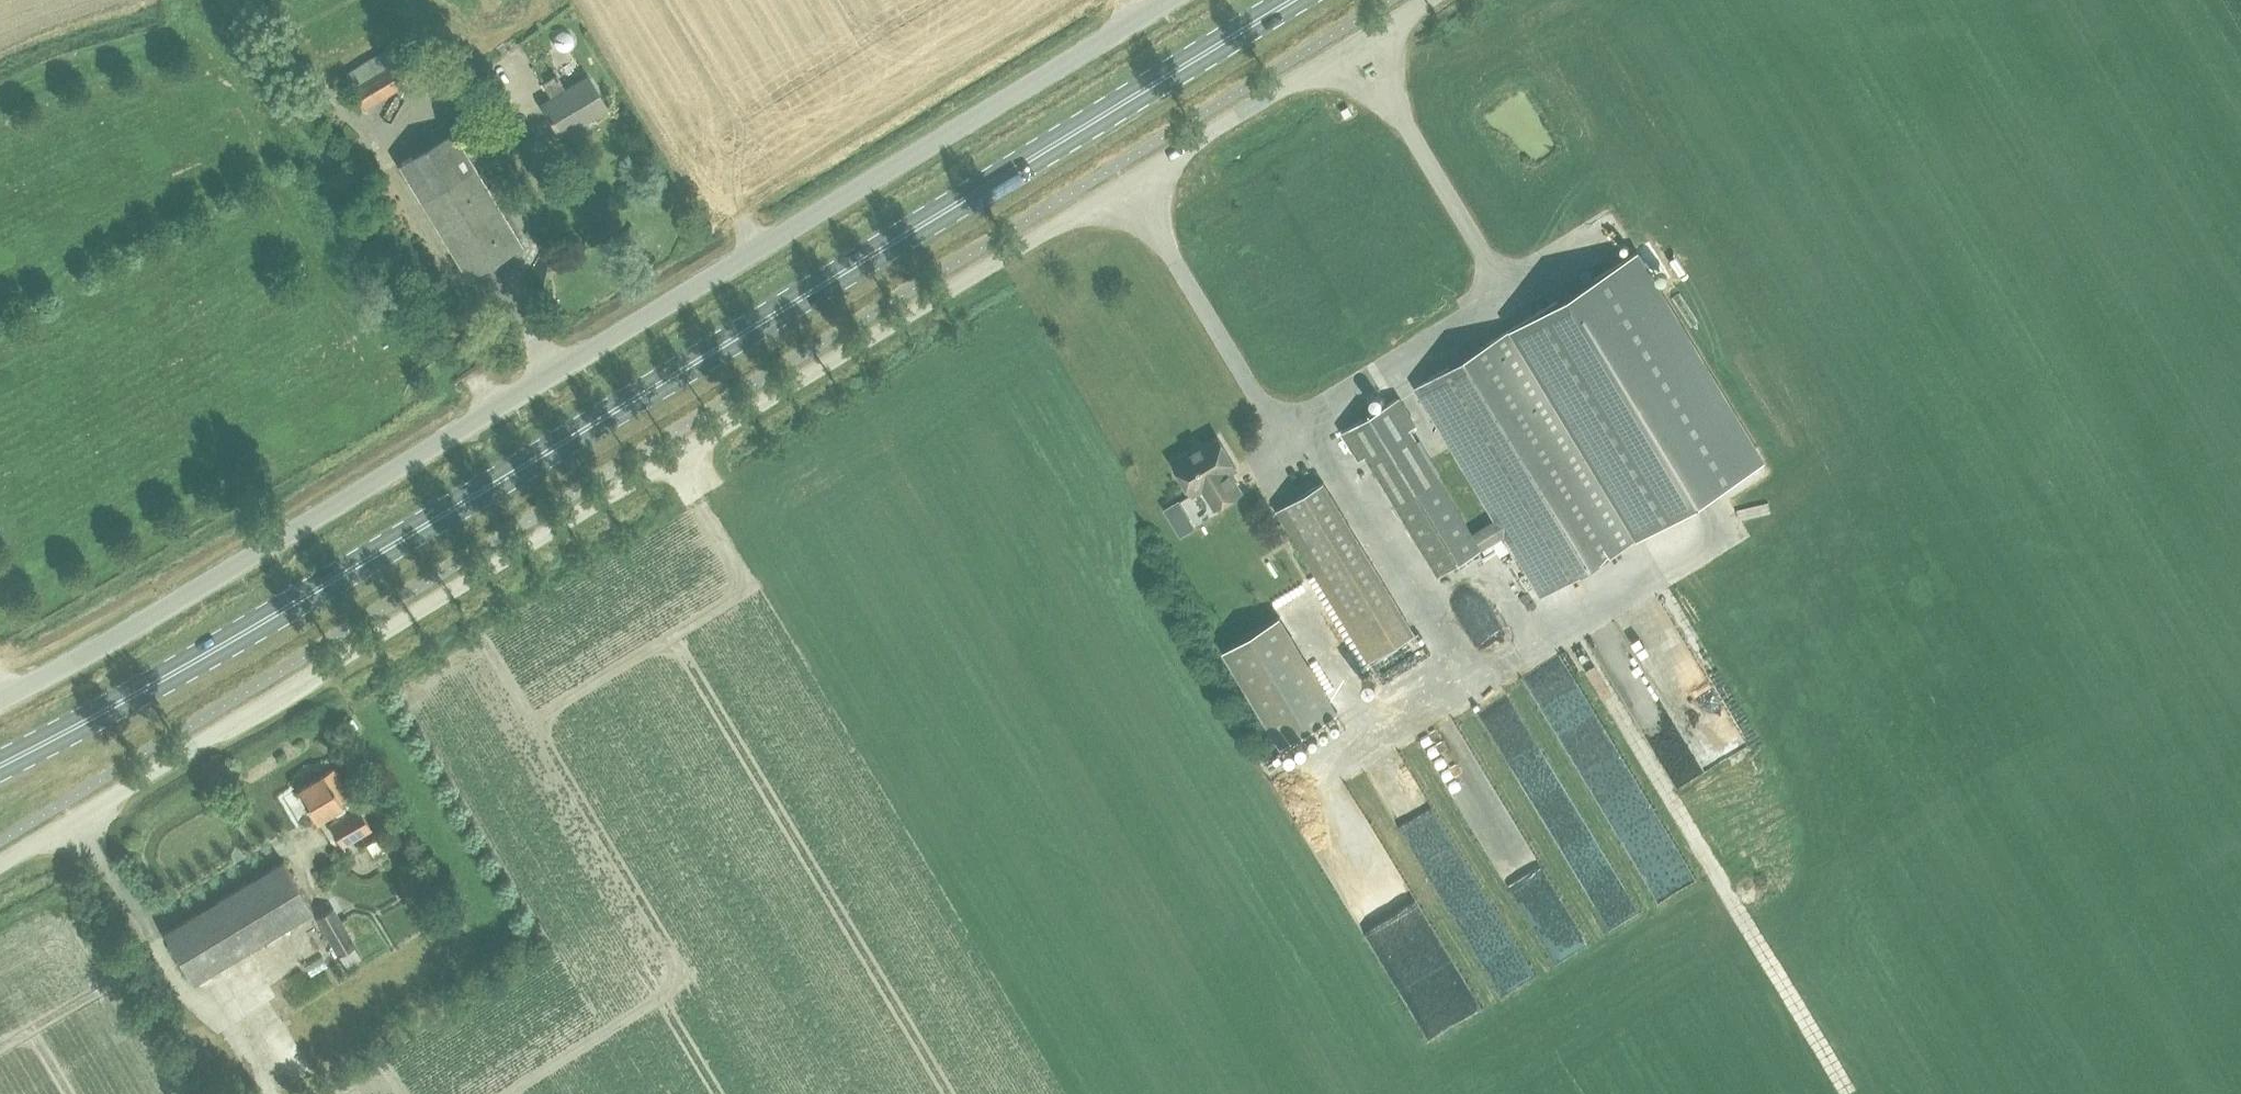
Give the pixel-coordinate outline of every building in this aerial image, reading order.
[(553,36),(552,40),(553,45),(555,49),(559,51),(564,51),(568,50),(571,46),(572,42),(572,38),(569,34),(565,31),(561,31),(557,33),(553,36)] [(398,40),(345,73),(366,108),(419,75),(398,40)] [(562,136),(609,108),(590,76),(567,90),(557,75),(545,82),(554,98),(543,104),(562,136)] [(446,121),(427,133),(433,142),(451,130),(446,121)] [(469,278),(522,246),(454,132),(401,165),(469,278)] [(1630,259),(1513,327),(1639,535),(1761,461),(1636,256),(1630,259)] [(1639,535),(1513,327),(1416,386),(1497,518),(1472,533),(1409,429),(1414,426),(1397,397),(1343,430),(1360,458),(1366,455),(1438,574),(1505,533),(1542,594),(1639,535)] [(1203,487),(1215,507),(1241,491),(1229,471),(1236,467),(1219,438),(1201,448),(1200,445),(1173,462),(1192,494),(1203,487)] [(1323,481),(1276,509),(1368,661),(1415,633),(1323,481)] [(1179,502),(1165,510),(1180,536),(1194,528),(1179,502)] [(1338,711),(1280,615),(1222,650),(1280,746),(1338,711)] [(335,767),(299,789),(319,821),(334,812),(338,818),(330,823),(343,845),(372,827),(358,806),(352,794),(335,767)] [(195,981),(313,909),(283,860),(165,932),(195,981)] [(354,946),(356,945),(334,907),(317,918),(339,955),(353,946),(354,946)] [(353,946),(339,955),(347,968),(362,960),(354,946),(353,946)]
